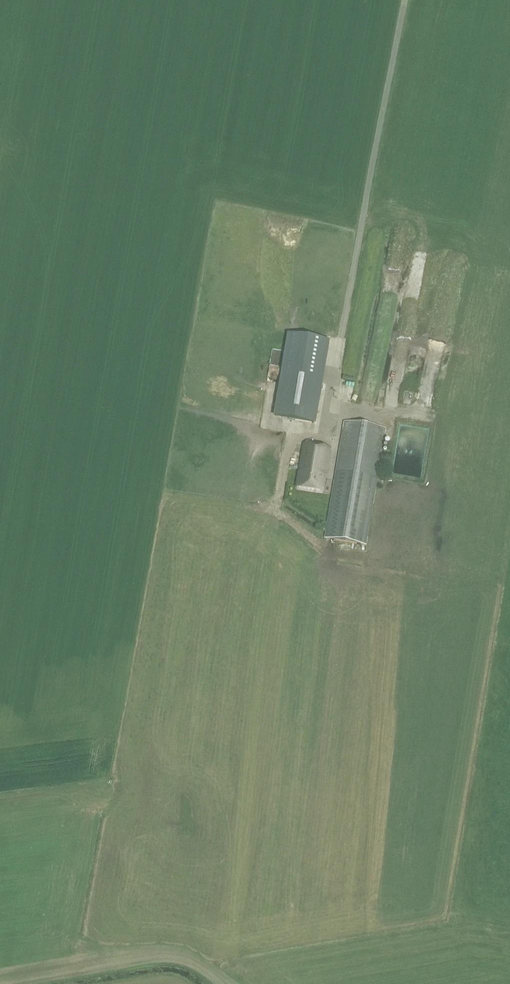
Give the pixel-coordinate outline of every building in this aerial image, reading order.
[(310,425),(325,344),(285,337),(271,419),(310,425)] [(344,422),(335,480),(325,539),(366,546),(385,429),(344,422)] [(323,492),(330,448),(304,444),(296,487),(323,492)]
